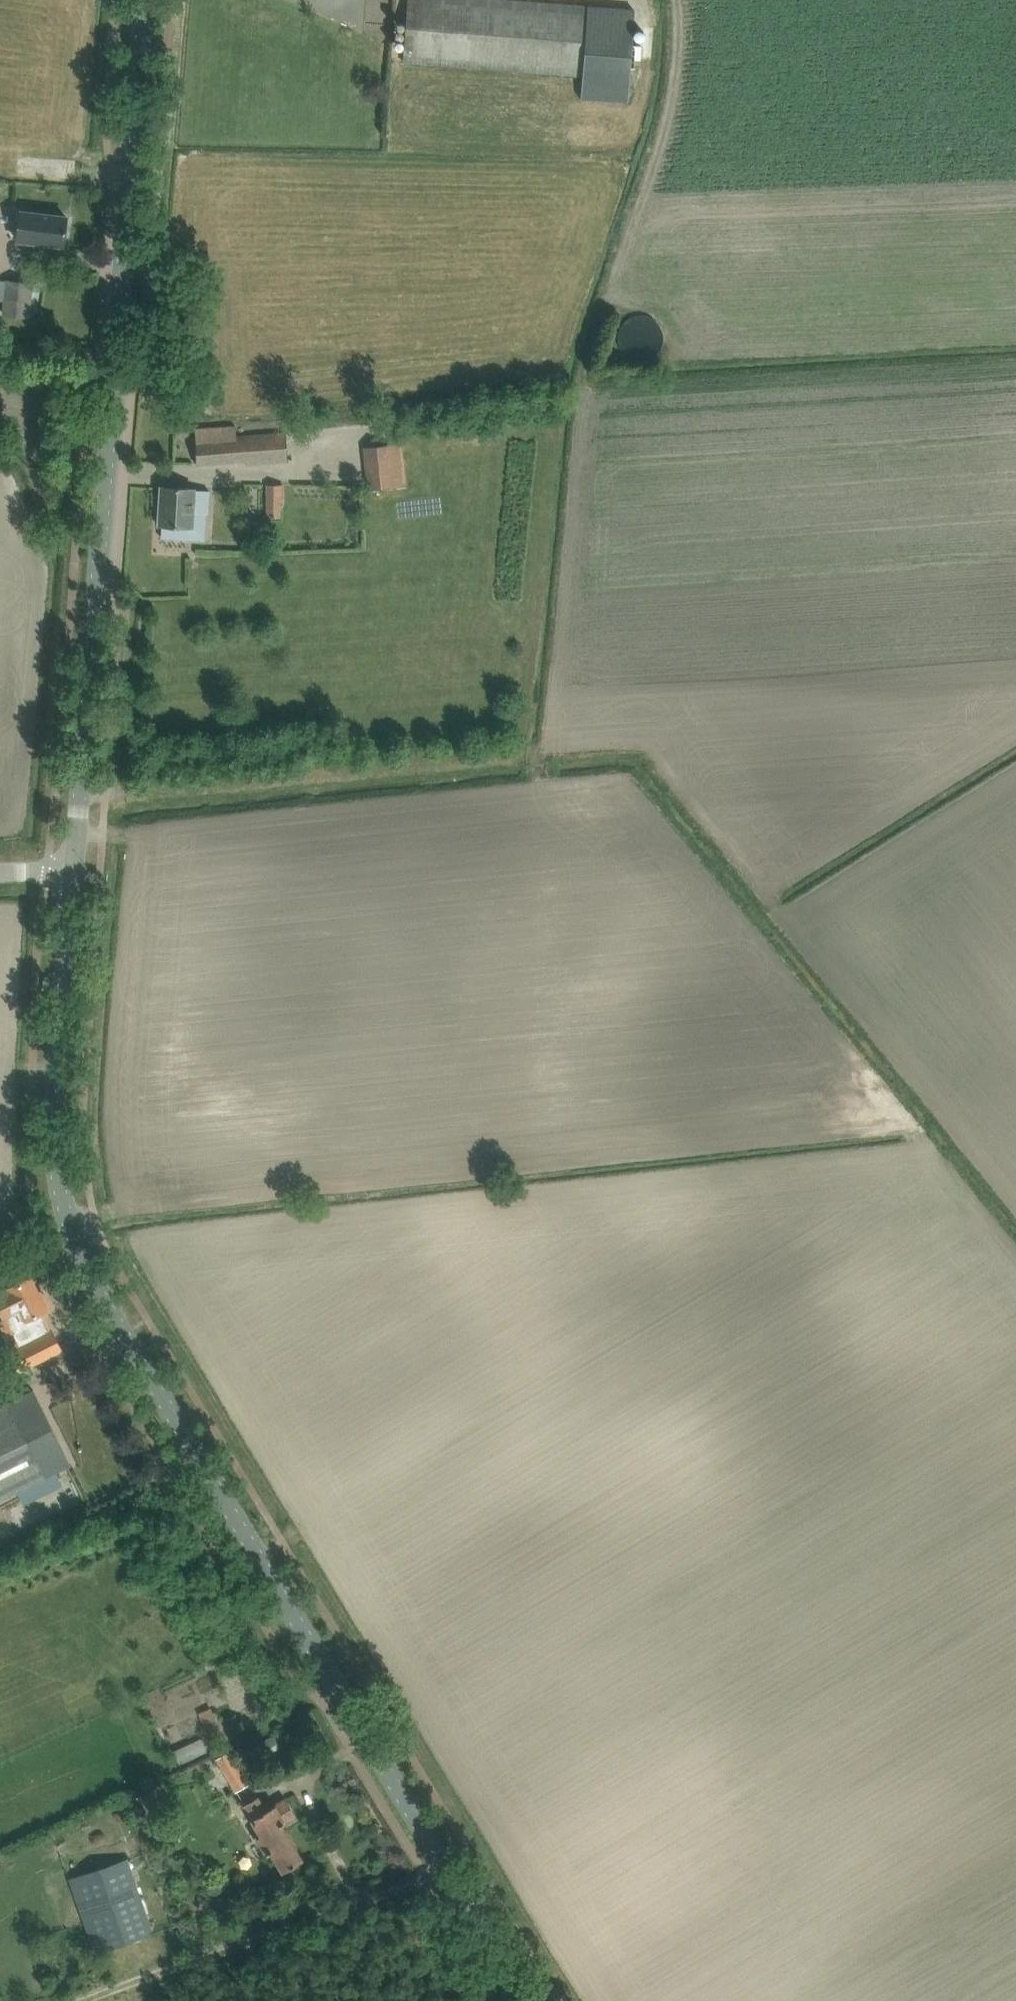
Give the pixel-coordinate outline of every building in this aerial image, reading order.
[(635,10),(509,0),(409,0),(404,62),(582,75),(580,98),(628,101),(635,10)] [(64,245),(67,217),(20,212),(18,228),(17,239),(32,240),(32,241),(64,245)] [(4,314),(28,316),(32,283),(7,281),(5,301),(4,314)] [(246,460),(247,464),(264,463),(263,458),(276,457),(276,461),(288,460),(286,432),(237,436),(236,426),(195,429),(196,464),(246,460)] [(364,446),(368,489),(395,487),(390,444),(364,446)] [(282,484),(267,484),(267,517),(280,517),(280,504),(282,504),(282,484)] [(208,514),(209,491),(195,490),(195,488),(160,486),(158,525),(163,525),(162,528),(161,538),(173,538),(191,539),(191,527),(193,527),(193,513),(208,514)] [(18,1370),(61,1349),(52,1330),(50,1331),(41,1313),(50,1308),(44,1295),(40,1297),(30,1277),(9,1288),(10,1290),(0,1295),(0,1310),(3,1317),(12,1313),(19,1329),(13,1332),(20,1346),(9,1351),(18,1370)] [(69,1462),(34,1389),(0,1406),(0,1496),(69,1462)] [(255,1761),(281,1747),(276,1738),(250,1752),(255,1761)] [(230,1751),(216,1758),(235,1791),(249,1783),(230,1751)] [(155,1790),(141,1797),(147,1810),(161,1804),(155,1790)] [(271,1849),(284,1870),(301,1859),(280,1824),(296,1814),(286,1797),(265,1810),(257,1796),(244,1803),(262,1833),(257,1836),(267,1852),(271,1849)] [(69,1881),(95,1953),(153,1933),(127,1860),(69,1881)]
